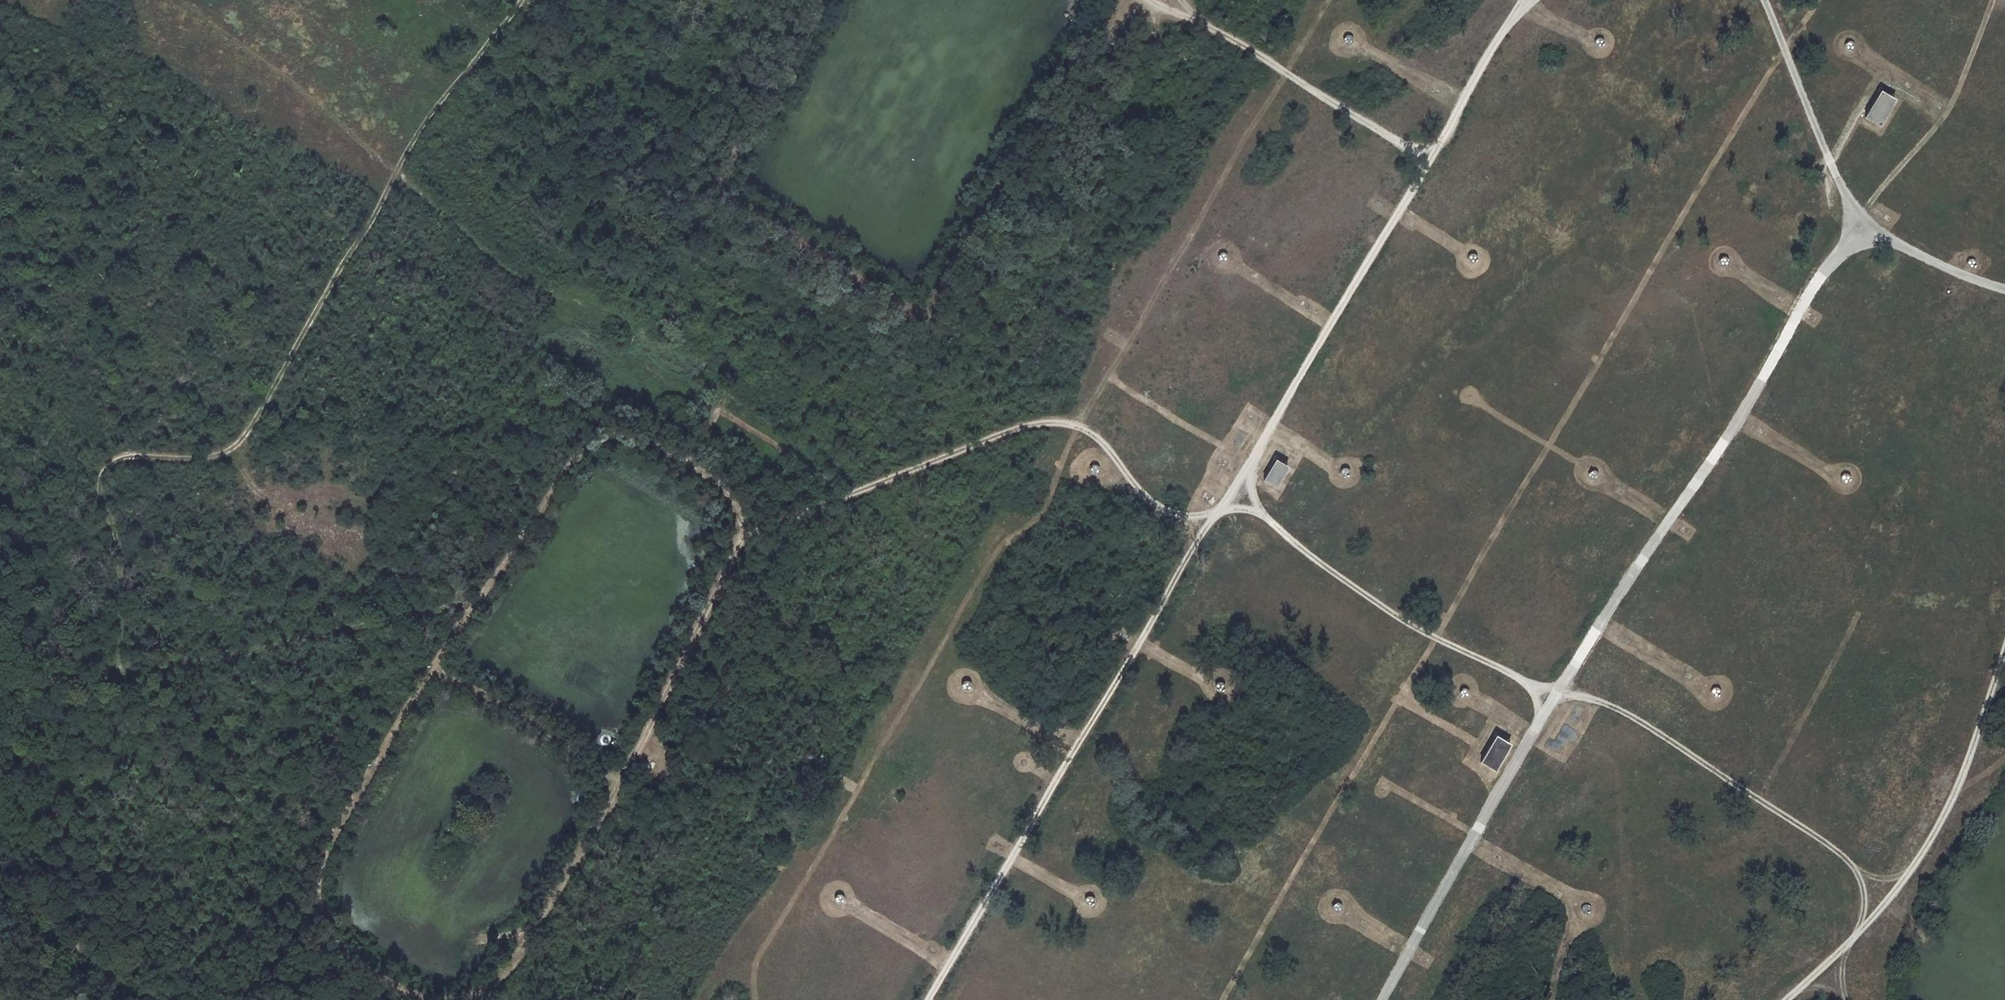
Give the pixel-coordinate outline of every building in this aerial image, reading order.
[(1893,100),(1878,91),(1862,118),(1877,127),(1893,100)] [(1287,467),(1273,459),(1261,480),(1275,488),(1287,467)] [(1345,477),(1349,471),(1342,466),(1338,473),(1345,477)] [(1712,686),(1709,694),(1717,697),(1720,689),(1712,686)] [(1554,741),(1549,738),(1545,745),(1560,753),(1573,730),(1564,724),(1554,741)] [(1509,744),(1494,735),(1478,763),(1493,771),(1509,744)]
